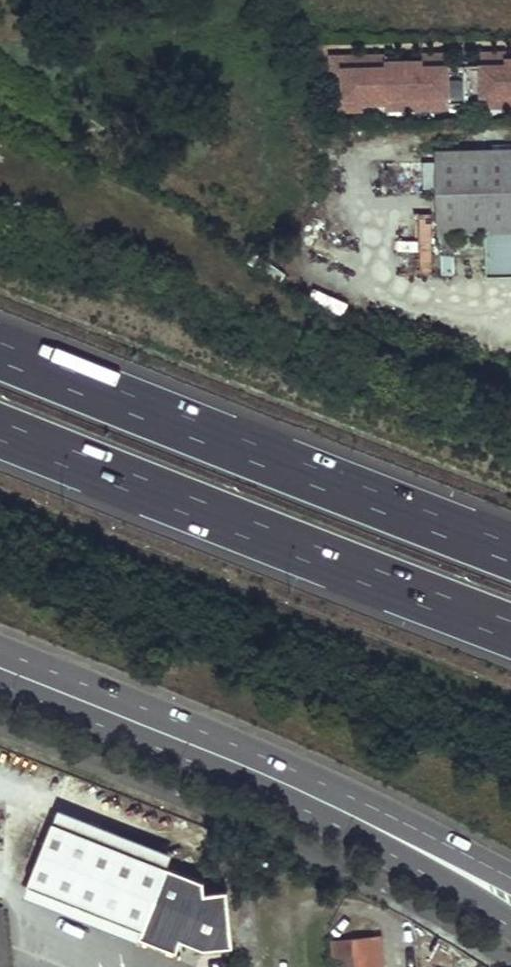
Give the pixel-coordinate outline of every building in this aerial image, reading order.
[(506,72),(506,58),(496,58),(496,53),(480,53),(480,65),(447,66),(446,54),(430,54),(430,60),(420,60),(421,74),(407,75),(407,67),(386,67),(385,55),(331,57),(331,78),(334,78),(334,84),(331,84),(332,111),(362,110),(362,105),(387,105),(405,104),(405,109),(448,108),(447,104),(480,103),(480,108),(510,106),(510,72),(506,72)] [(399,55),(385,55),(386,67),(407,67),(407,75),(421,74),(420,60),(399,60),(399,55)] [(441,152),(441,229),(487,229),(488,274),(510,274),(510,151),(441,152)] [(416,215),(417,269),(431,268),(430,215),(416,215)] [(435,271),(453,271),(452,237),(435,237),(435,271)] [(170,854),(55,808),(50,822),(165,867),(170,854)] [(230,946),(224,891),(203,893),(201,881),(165,867),(50,822),(25,885),(139,930),(137,937),(174,951),(178,939),(201,948),(230,946)] [(137,937),(139,930),(25,885),(21,895),(135,940),(137,937)] [(379,934),(352,937),(355,966),(382,966),(379,934)] [(352,937),(331,940),(334,966),(355,966),(352,937)]
